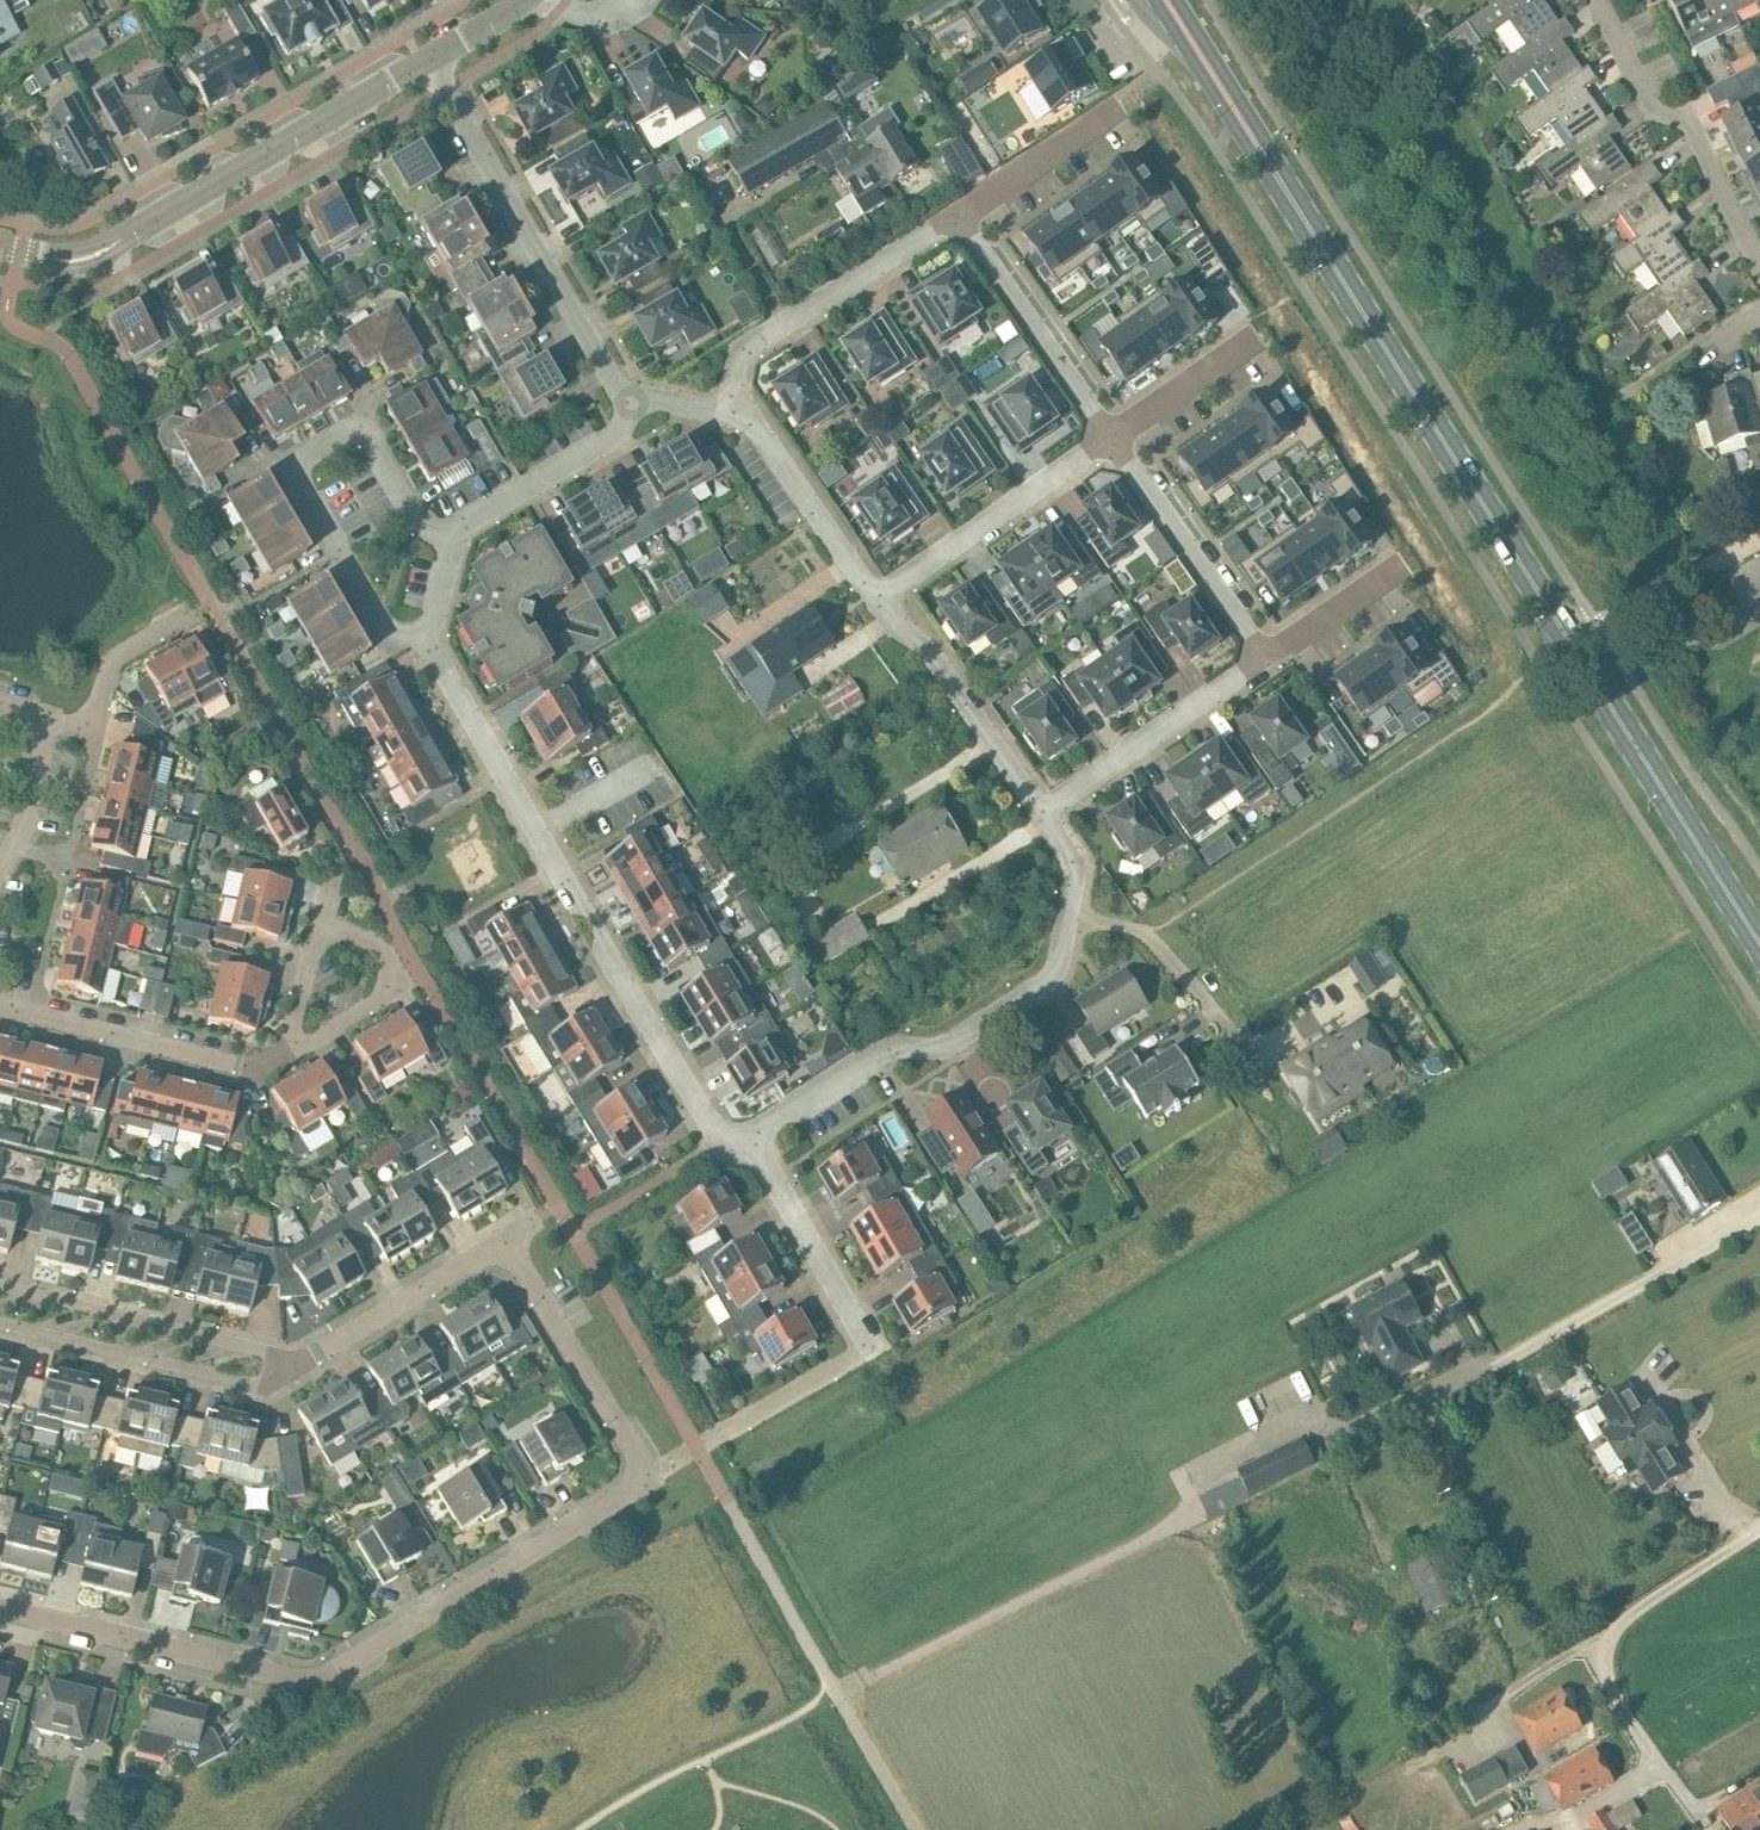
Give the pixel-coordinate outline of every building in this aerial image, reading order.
[(0,38),(15,29),(10,20),(30,8),(26,0),(0,0),(0,40),(1,39),(0,38)] [(260,17),(272,38),(276,36),(288,57),(307,46),(309,50),(322,43),(319,39),(336,29),(351,20),(341,2),(340,0),(280,0),(283,4),(260,17)] [(386,0),(363,0),(370,11),(371,10),(370,9),(386,0)] [(831,9),(841,2),(840,0),(825,0),(831,9)] [(1037,0),(1004,0),(982,14),(1008,57),(1027,46),(1029,48),(1028,48),(1029,50),(1053,35),(1039,12),(1037,14),(1032,6),(1038,2),(1037,0)] [(1515,58),(1562,24),(1545,0),(1504,0),(1470,24),(1484,44),(1498,35),(1515,58)] [(1699,0),(1671,0),(1693,44),(1696,51),(1719,40),(1699,0)] [(1721,39),(1743,28),(1736,14),(1729,0),(1699,0),(1719,40),(1721,39)] [(1757,0),(1729,0),(1736,14),(1758,3),(1757,0)] [(223,11),(242,43),(256,35),(237,4),(223,11)] [(749,61),(765,38),(742,22),(734,34),(706,14),(687,42),(697,49),(688,63),(716,82),(725,69),(726,69),(738,53),(749,61)] [(1568,20),(1562,24),(1515,58),(1493,72),(1508,92),(1537,72),(1553,96),(1586,72),(1565,41),(1577,33),(1568,20)] [(872,46),(857,56),(863,66),(878,56),(895,46),(887,35),(871,46),(872,46)] [(1087,60),(1076,41),(1074,42),(1075,43),(1028,72),(1055,115),(1074,103),(1076,106),(1075,107),(1076,108),(1101,93),(1086,69),(1084,71),(1079,63),(1085,60),(1086,60),(1087,60)] [(85,61),(75,44),(65,50),(75,67),(85,61)] [(226,99),(228,101),(242,93),(240,90),(257,80),(236,45),(188,73),(209,109),(226,99)] [(700,107),(687,83),(675,90),(658,60),(628,77),(635,88),(621,96),(638,126),(651,118),(652,119),(669,109),(676,121),(700,107)] [(62,81),(53,65),(32,77),(40,93),(62,81)] [(1759,87),(1759,65),(1737,76),(1745,94),(1759,87)] [(846,102),(879,82),(870,67),(837,88),(846,102)] [(575,116),(566,99),(578,92),(564,68),(540,82),(547,94),(517,111),(534,140),(545,134),(553,148),(582,131),(574,117),(575,116)] [(1591,68),(1586,72),(1553,96),(1517,120),(1531,140),(1560,120),(1576,143),(1609,120),(1588,90),(1600,81),(1591,68)] [(183,124),(168,98),(172,96),(163,71),(137,81),(141,93),(125,102),(113,82),(94,92),(123,142),(141,131),(148,144),(163,135),(164,138),(180,132),(178,127),(183,124)] [(979,88),(970,72),(959,79),(968,94),(979,88)] [(1717,108),(1729,102),(1745,94),(1737,76),(1709,90),(1717,108)] [(1734,143),(1759,130),(1759,87),(1745,94),(1729,102),(1736,115),(1724,120),(1734,143)] [(609,115),(621,108),(614,96),(602,103),(609,115)] [(768,121),(780,108),(767,96),(755,108),(768,121)] [(77,186),(107,169),(94,147),(99,144),(98,143),(96,144),(72,101),(54,111),(67,134),(52,142),(61,157),(56,160),(65,174),(69,171),(77,186)] [(961,102),(948,111),(962,132),(971,146),(985,137),(975,123),(961,102)] [(824,151),(838,173),(865,216),(887,203),(880,192),(894,183),(868,143),(859,129),(850,134),(831,103),(729,163),(749,196),(813,159),(824,151)] [(868,143),(894,183),(919,167),(896,131),(904,126),(892,108),(859,129),(868,143)] [(738,114),(736,123),(744,136),(758,128),(746,109),(738,114)] [(1554,188),(1583,168),(1600,192),(1634,169),(1612,137),(1624,129),(1615,116),(1609,120),(1576,143),(1540,168),(1554,188)] [(1747,168),(1759,161),(1759,130),(1734,143),(1747,168)] [(594,151),(586,137),(557,154),(564,168),(553,174),(570,204),(600,187),(607,199),(631,185),(617,161),(605,168),(595,150),(594,151)] [(969,151),(960,137),(938,151),(946,164),(969,151)] [(403,156),(379,170),(406,216),(413,212),(432,200),(425,188),(438,181),(421,152),(405,161),(403,156)] [(361,172),(353,159),(341,166),(349,179),(361,172)] [(1134,161),(1110,177),(1112,180),(1113,179),(1142,220),(1141,221),(1145,227),(1168,211),(1174,221),(1189,210),(1172,185),(1158,195),(1134,161)] [(1747,168),(1758,190),(1759,189),(1759,161),(1747,168)] [(1664,177),(1655,164),(1579,217),(1594,237),(1623,217),(1639,241),(1672,216),(1651,186),(1664,177)] [(656,191),(665,186),(653,165),(645,170),(656,191)] [(1537,169),(1526,177),(1534,189),(1546,181),(1537,169)] [(1112,180),(1092,194),(1118,230),(1117,231),(1120,236),(1141,221),(1142,220),(1113,179),(1112,180)] [(1092,194),(1071,209),(1097,245),(1098,245),(1117,231),(1118,230),(1092,194)] [(334,252),(375,228),(358,199),(342,209),(334,196),(305,213),(316,233),(312,236),(320,249),(324,246),(326,249),(330,246),(334,252)] [(432,200),(413,212),(427,236),(428,235),(437,250),(476,228),(465,208),(464,209),(462,210),(458,202),(444,210),(436,197),(432,200)] [(1071,209),(1050,224),(1082,269),(1104,254),(1098,245),(1097,245),(1071,209)] [(1678,212),(1672,216),(1639,241),(1613,258),(1627,278),(1647,265),(1663,288),(1695,264),(1675,234),(1688,225),(1678,212)] [(660,264),(650,246),(662,239),(648,215),(624,229),(631,241),(601,258),(618,287),(630,280),(638,293),(665,278),(658,265),(660,264)] [(394,233),(396,226),(394,222),(380,231),(385,238),(394,233)] [(1050,224),(1028,239),(1046,265),(1055,277),(1060,284),(1082,269),(1050,224)] [(437,250),(435,251),(437,254),(458,290),(483,277),(476,264),(490,256),(485,248),(486,248),(488,247),(476,228),(437,250)] [(268,290),(309,266),(293,237),(276,247),(269,234),(239,252),(251,271),(247,274),(254,287),(258,284),(260,287),(265,285),(268,290)] [(701,243),(709,258),(723,250),(715,235),(701,243)] [(1199,268),(1162,293),(1193,337),(1192,338),(1194,341),(1218,324),(1198,296),(1230,274),(1225,266),(1207,241),(1189,253),(1199,268)] [(1159,244),(1146,253),(1154,264),(1167,255),(1159,244)] [(713,266),(728,258),(723,250),(709,258),(713,266)] [(1134,255),(1123,263),(1128,271),(1140,263),(1134,255)] [(1695,264),(1663,288),(1627,313),(1640,332),(1667,312),(1684,336),(1717,313),(1697,283),(1709,274),(1700,261),(1695,264)] [(1046,265),(1038,271),(1046,283),(1055,277),(1046,265)] [(1145,271),(1133,279),(1139,287),(1150,279),(1145,271)] [(244,304),(227,276),(211,285),(203,273),(174,290),(185,310),(181,312),(189,325),(193,323),(195,326),(199,323),(203,328),(244,304)] [(343,306),(369,292),(359,274),(333,288),(343,306)] [(959,336),(977,325),(974,320),(982,314),(956,274),(948,279),(945,274),(925,287),(938,307),(922,317),(941,347),(959,336)] [(483,277),(458,290),(473,315),(474,314),(483,329),(522,307),(511,287),(510,288),(509,289),(504,281),(490,289),(483,277)] [(1104,277),(1093,285),(1098,293),(1110,285),(1104,277)] [(677,299),(670,286),(642,302),(650,314),(637,321),(654,351),(684,334),(691,346),(715,332),(701,308),(689,315),(679,298),(677,299)] [(748,327),(764,316),(749,291),(732,302),(748,327)] [(346,337),(333,344),(340,355),(352,348),(364,369),(380,360),(397,294),(389,292),(379,298),(373,321),(346,337)] [(1115,292),(1104,300),(1109,308),(1121,300),(1115,292)] [(1161,292),(1140,306),(1172,352),(1192,338),(1193,337),(1162,293),(1161,292)] [(397,294),(380,360),(389,375),(409,363),(417,376),(428,369),(421,357),(405,329),(411,306),(404,296),(397,294)] [(438,304),(425,310),(432,323),(445,316),(438,304)] [(1140,306),(1118,322),(1120,326),(1122,325),(1151,367),(1172,352),(1140,306)] [(483,329),(475,334),(491,361),(498,357),(504,369),(505,370),(525,358),(525,359),(529,356),(522,343),(536,335),(531,327),(532,327),(534,326),(522,307),(483,329)] [(145,324),(140,315),(138,311),(108,328),(120,348),(116,350),(123,363),(127,361),(129,364),(134,361),(137,367),(178,343),(162,314),(145,324)] [(329,316),(320,321),(326,331),(335,326),(329,316)] [(1017,321),(1001,329),(1008,343),(1024,336),(1017,321)] [(882,343),(869,323),(849,336),(852,341),(844,346),(870,386),(878,381),(881,386),(906,370),(917,363),(898,333),(882,343)] [(1094,331),(1081,340),(1098,365),(1111,356),(1128,382),(1151,367),(1122,325),(1120,326),(1100,340),(1094,331)] [(283,342),(276,330),(263,337),(270,350),(283,342)] [(284,343),(272,351),(279,363),(291,355),(284,343)] [(1659,364),(1669,358),(1661,346),(1651,353),(1659,364)] [(321,352),(297,366),(303,377),(324,413),(329,410),(348,399),(344,391),(355,384),(348,372),(337,379),(327,363),(321,352)] [(961,378),(948,357),(936,365),(949,386),(952,384),(961,378)] [(504,369),(497,373),(525,420),(548,406),(546,401),(561,392),(544,363),(532,371),(525,359),(525,358),(505,370),(504,369)] [(257,383),(269,376),(262,363),(249,371),(257,383)] [(936,365),(923,373),(937,394),(941,392),(949,386),(936,365)] [(781,379),(784,384),(776,389),(777,392),(784,402),(794,418),(800,427),(802,430),(810,425),(813,429),(849,406),(830,376),(814,386),(801,366),(781,379)] [(1729,392),(1704,399),(1711,422),(1696,427),(1704,451),(1746,438),(1756,472),(1759,471),(1759,406),(1751,376),(1750,371),(1725,378),(1729,392)] [(1751,376),(1759,406),(1759,373),(1751,376)] [(965,375),(961,378),(952,384),(966,404),(979,395),(965,375)] [(1604,380),(1611,391),(1620,386),(1614,375),(1604,380)] [(303,377),(278,391),(299,427),(324,413),(303,377)] [(207,387),(216,403),(230,394),(222,379),(207,387)] [(399,386),(387,393),(394,405),(388,409),(402,433),(438,412),(449,405),(435,381),(406,398),(399,386)] [(1020,382),(985,406),(1005,436),(1021,425),(1034,445),(1054,431),(1051,426),(1059,421),(1031,381),(1023,387),(1020,382)] [(949,386),(941,392),(954,412),(966,404),(952,384),(949,386)] [(278,391),(254,405),(275,441),(299,427),(278,391)] [(471,392),(459,400),(466,412),(479,405),(471,392)] [(1267,396),(1243,412),(1246,415),(1247,415),(1278,460),(1279,462),(1301,446),(1308,456),(1327,442),(1311,416),(1291,431),(1267,396)] [(162,424),(160,432),(226,449),(242,440),(230,420),(242,412),(236,401),(223,408),(196,424),(173,418),(162,424)] [(869,439),(872,437),(882,431),(869,410),(856,419),(869,439)] [(438,412),(402,433),(416,458),(452,437),(438,412)] [(1246,415),(1226,429),(1257,475),(1278,460),(1247,415),(1246,415)] [(480,421),(467,428),(474,440),(487,433),(480,421)] [(982,452),(961,423),(927,447),(930,451),(922,457),(949,497),(957,491),(960,496),(980,482),(966,463),(982,452)] [(883,453),(895,445),(885,429),(882,431),(872,437),(883,453)] [(1226,429),(1204,444),(1233,485),(1236,490),(1257,475),(1226,429)] [(160,432),(158,439),(164,450),(188,456),(203,483),(211,496),(222,489),(215,477),(235,465),(226,449),(160,432)] [(452,437),(416,458),(430,482),(450,471),(462,464),(466,461),(452,437)] [(688,443),(668,454),(692,494),(707,485),(707,486),(734,471),(723,454),(718,447),(705,454),(702,449),(702,448),(697,441),(689,445),(688,444),(688,443)] [(1204,444),(1182,459),(1197,481),(1185,489),(1202,513),(1215,504),(1212,499),(1233,485),(1204,444)] [(651,486),(638,493),(653,518),(662,533),(701,510),(692,494),(668,454),(649,465),(650,467),(650,466),(651,468),(643,472),(647,480),(651,486)] [(1734,480),(1729,460),(1721,462),(1727,482),(1734,480)] [(863,497),(855,503),(882,543),(890,537),(893,542),(913,528),(900,508),(915,498),(895,468),(860,492),(863,497)] [(1336,495),(1314,511),(1319,518),(1319,517),(1348,559),(1347,560),(1349,562),(1373,546),(1349,511),(1364,500),(1348,474),(1330,487),(1336,495)] [(1293,480),(1281,488),(1287,496),(1298,488),(1293,480)] [(265,481),(229,502),(242,524),(243,526),(280,505),(265,481)] [(609,489),(589,500),(613,540),(622,556),(662,533),(653,518),(638,493),(626,501),(623,494),(618,487),(610,492),(610,490),(609,489)] [(1298,488),(1287,496),(1292,504),(1304,496),(1298,488)] [(1133,519),(1138,516),(1127,500),(1122,503),(1113,490),(1086,509),(1090,515),(1102,532),(1090,541),(1110,570),(1132,555),(1124,543),(1141,531),(1133,519)] [(1259,498),(1248,506),(1253,513),(1264,505),(1259,498)] [(572,532),(559,540),(574,564),(583,579),(596,572),(622,556),(613,540),(589,500),(570,512),(570,513),(572,514),(564,519),(568,526),(568,527),(572,532)] [(201,501),(188,509),(195,521),(208,514),(201,501)] [(280,505),(243,526),(244,527),(256,549),(257,550),(294,529),(280,505)] [(1270,513),(1259,521),(1264,529),(1275,521),(1270,513)] [(1299,532),(1298,532),(1327,574),(1347,560),(1348,559),(1319,517),(1319,518),(1299,532)] [(1295,527),(1274,542),(1306,588),(1327,574),(1298,532),(1299,532),(1295,527)] [(294,529),(257,550),(272,575),(308,554),(294,529)] [(1040,534),(1024,545),(1056,590),(1072,579),(1080,591),(1102,575),(1082,546),(1070,554),(1054,531),(1043,539),(1040,534)] [(513,618),(516,608),(516,607),(540,593),(547,605),(575,589),(545,537),(513,555),(512,552),(510,553),(511,553),(505,556),(504,556),(506,560),(479,575),(488,591),(477,597),(474,609),(480,619),(465,628),(480,655),(477,656),(478,658),(482,663),(481,663),(482,664),(485,662),(503,694),(556,663),(539,635),(527,642),(513,618)] [(222,538),(210,545),(217,558),(229,550),(222,538)] [(733,560),(747,552),(740,540),(726,548),(733,560)] [(1253,557),(1239,566),(1257,591),(1269,582),(1284,604),(1306,588),(1274,542),(1253,557)] [(1012,560),(1001,568),(1017,591),(1005,599),(1025,629),(1064,602),(1056,590),(1024,545),(1009,555),(1012,560)] [(243,559),(231,566),(238,578),(250,571),(243,559)] [(1179,560),(1165,570),(1183,596),(1197,586),(1179,560)] [(675,605),(696,592),(685,573),(664,586),(675,605)] [(325,582),(288,603),(302,628),(339,607),(325,582)] [(714,586),(688,603),(705,629),(731,612),(714,586)] [(1104,608),(1118,599),(1109,586),(1095,596),(1104,608)] [(985,613),(973,595),(969,589),(942,608),(951,621),(946,625),(957,641),(962,638),(970,649),(987,637),(995,649),(1018,634),(997,605),(985,613)] [(577,663),(618,640),(595,599),(567,615),(571,622),(602,630),(600,641),(569,632),(562,636),(577,663)] [(1200,615),(1192,603),(1175,615),(1167,603),(1145,619),(1165,648),(1177,640),(1193,663),(1221,644),(1212,631),(1216,628),(1205,612),(1200,615)] [(339,607),(302,628),(317,652),(353,631),(339,607)] [(811,607),(767,636),(792,673),(836,645),(811,607)] [(281,623),(268,631),(276,643),(288,636),(281,623)] [(1107,663),(1138,708),(1154,698),(1151,693),(1162,685),(1158,680),(1146,662),(1157,654),(1137,624),(1115,639),(1123,651),(1107,663)] [(1399,630),(1376,646),(1378,648),(1379,648),(1410,692),(1409,692),(1413,698),(1436,682),(1443,693),(1462,680),(1444,653),(1425,667),(1399,630)] [(353,631),(317,652),(331,677),(367,655),(353,631)] [(738,655),(726,663),(764,719),(804,693),(792,673),(767,636),(738,655)] [(167,650),(194,697),(199,706),(202,711),(226,697),(225,696),(238,688),(223,662),(211,669),(195,642),(184,648),(181,642),(167,650)] [(199,706),(194,697),(167,650),(153,659),(156,664),(146,670),(161,698),(149,705),(164,731),(177,724),(175,720),(199,706)] [(1379,651),(1359,665),(1389,707),(1409,692),(1410,692),(1380,650),(1379,651)] [(290,651),(277,658),(284,671),(297,664),(290,651)] [(1064,682),(1081,707),(1092,699),(1108,722),(1120,714),(1123,719),(1138,708),(1107,663),(1080,681),(1076,674),(1064,682)] [(1359,665),(1337,681),(1367,722),(1368,722),(1389,707),(1359,665)] [(570,673),(543,689),(550,701),(523,717),(536,740),(580,715),(581,715),(591,710),(570,673)] [(368,690),(361,678),(334,693),(355,729),(365,724),(364,723),(409,698),(395,675),(368,690)] [(1073,712),(1052,683),(1013,710),(1029,733),(1024,737),(1036,753),(1041,750),(1050,763),(1077,743),(1061,720),(1073,712)] [(992,706),(1005,698),(996,685),(983,694),(992,706)] [(311,689),(299,696),(306,709),(319,701),(311,689)] [(364,723),(365,724),(376,744),(421,719),(409,698),(364,723)] [(1299,767),(1291,755),(1308,744),(1300,732),(1305,729),(1294,712),(1289,716),(1280,703),(1253,722),(1257,728),(1269,745),(1253,756),(1278,792),(1295,781),(1290,774),(1299,767)] [(1425,714),(1413,722),(1419,730),(1430,722),(1425,714)] [(550,763),(577,747),(584,759),(611,744),(603,731),(593,736),(581,715),(580,715),(536,740),(550,763)] [(433,740),(421,719),(376,744),(389,765),(433,740)] [(1397,719),(1384,727),(1392,738),(1404,730),(1397,719)] [(237,735),(248,754),(270,742),(259,723),(237,735)] [(1333,726),(1320,735),(1332,752),(1345,743),(1333,726)] [(131,751),(116,748),(110,774),(154,784),(163,745),(134,738),(131,751)] [(326,745),(334,760),(345,754),(337,739),(326,745)] [(389,765),(401,786),(445,761),(433,740),(389,765)] [(1210,751),(1207,746),(1191,757),(1223,803),(1238,792),(1248,807),(1272,791),(1249,758),(1237,767),(1225,748),(1221,743),(1210,751)] [(1206,814),(1223,803),(1191,757),(1176,768),(1179,772),(1168,780),(1180,798),(1184,803),(1172,812),(1192,841),(1214,826),(1206,814)] [(458,784),(445,761),(401,786),(413,808),(404,814),(411,827),(438,812),(431,800),(458,784)] [(347,770),(355,784),(366,778),(357,764),(347,770)] [(154,784),(110,774),(104,799),(148,809),(154,784)] [(239,807),(255,834),(267,827),(282,852),(286,849),(289,855),(307,845),(304,839),(308,837),(299,821),(312,814),(291,777),(279,783),(276,777),(249,793),(252,799),(239,807)] [(366,778),(355,784),(364,799),(374,793),(366,778)] [(1293,786),(1281,794),(1293,811),(1305,803),(1293,786)] [(203,818),(205,810),(208,798),(196,795),(191,815),(203,818)] [(104,799),(98,824),(141,834),(148,809),(104,799)] [(1136,802),(1134,803),(1109,821),(1118,834),(1113,837),(1124,853),(1129,850),(1137,862),(1154,850),(1162,862),(1184,846),(1164,817),(1152,825),(1141,808),(1136,802)] [(904,889),(968,852),(942,807),(878,845),(904,889)] [(606,860),(619,882),(661,858),(673,851),(653,817),(626,833),(633,845),(606,860)] [(141,834),(98,824),(91,849),(106,853),(103,867),(132,874),(141,834)] [(190,847),(194,829),(182,825),(177,843),(190,847)] [(199,849),(214,853),(217,837),(203,834),(199,849)] [(697,846),(706,860),(717,854),(707,839),(697,846)] [(706,860),(715,875),(726,868),(717,854),(706,860)] [(245,875),(239,902),(291,915),(295,899),(289,897),(292,885),(261,878),(264,864),(235,857),(232,871),(245,875)] [(631,903),(673,879),(661,858),(619,882),(631,903)] [(1187,868),(1185,876),(1188,882),(1205,871),(1200,863),(1193,863),(1187,868)] [(130,881),(101,874),(97,887),(83,884),(77,910),(120,921),(130,881)] [(729,883),(738,898),(748,891),(739,876),(729,883)] [(631,903),(644,924),(685,900),(673,879),(631,903)] [(743,895),(768,951),(781,946),(755,889),(743,895)] [(697,893),(685,900),(644,924),(656,945),(710,914),(697,893)] [(287,931),(291,915),(239,902),(232,929),(218,926),(215,940),(244,947),(247,933),(278,941),(281,929),(287,931)] [(466,923),(474,937),(487,930),(499,951),(540,927),(527,905),(500,920),(493,908),(466,923)] [(120,921),(77,910),(70,935),(114,946),(128,949),(134,924),(120,921)] [(656,945),(671,971),(697,955),(705,967),(731,951),(710,914),(656,945)] [(833,964),(872,940),(858,916),(819,939),(833,964)] [(171,921),(153,917),(151,928),(156,930),(168,933),(171,921)] [(178,921),(174,935),(182,937),(186,938),(189,924),(178,921)] [(511,972),(552,948),(540,927),(499,951),(511,972)] [(163,951),(168,933),(156,930),(152,948),(163,951)] [(108,971),(114,946),(70,935),(64,960),(108,971)] [(182,937),(180,946),(193,950),(195,941),(186,938),(182,937)] [(523,993),(564,969),(552,948),(511,972),(522,992),(523,993)] [(223,967),(216,995),(269,1007),(273,992),(266,990),(269,978),(238,971),(241,957),(212,950),(209,964),(223,967)] [(705,967),(712,979),(685,995),(700,1020),(754,988),(731,951),(705,967)] [(1371,957),(1355,968),(1372,995),(1388,984),(1371,957)] [(58,985),(102,996),(108,971),(64,960),(58,985)] [(805,1000),(817,993),(802,966),(790,973),(805,1000)] [(162,984),(165,971),(146,967),(143,979),(162,984)] [(530,1033),(557,1018),(550,1006),(577,991),(564,969),(523,993),(522,992),(510,999),(530,1033)] [(466,978),(475,992),(485,986),(477,972),(466,978)] [(1093,1025),(1077,1036),(1093,1061),(1110,1050),(1101,1036),(1147,1006),(1126,973),(1079,1003),(1093,1025)] [(140,1010),(155,1014),(162,985),(147,981),(140,1010)] [(162,985),(155,1014),(169,1017),(176,988),(162,985)] [(700,1020),(716,1046),(742,1029),(749,1041),(776,1025),(754,988),(700,1020)] [(265,1023),(269,1007),(216,995),(209,1022),(255,1034),(258,1022),(265,1023)] [(474,1002),(482,1016),(492,1010),(484,996),(474,1002)] [(606,1039),(590,1013),(563,1030),(557,1018),(530,1033),(553,1071),(606,1039)] [(404,1015),(393,1021),(390,1015),(376,1024),(404,1070),(428,1056),(435,1068),(448,1060),(432,1034),(420,1042),(404,1015)] [(380,1085),(404,1070),(376,1024),(362,1032),(365,1038),(355,1044),(371,1071),(359,1079),(375,1104),(387,1097),(380,1085)] [(790,1077),(786,1070),(799,1063),(776,1025),(749,1041),(756,1052),(729,1068),(750,1102),(790,1077)] [(1366,1025),(1334,1045),(1330,1039),(1283,1070),(1316,1121),(1363,1090),(1360,1084),(1391,1064),(1366,1025)] [(606,1039),(553,1071),(575,1108),(602,1092),(595,1080),(621,1064),(606,1039)] [(15,1100),(28,1047),(3,1041),(0,1051),(0,1096),(15,1100)] [(1062,1083),(1080,1072),(1063,1046),(1045,1057),(1062,1083)] [(15,1100),(40,1106),(53,1053),(28,1047),(15,1100)] [(1145,1072),(1133,1054),(1107,1071),(1108,1072),(1099,1078),(1110,1096),(1114,1093),(1115,1095),(1119,1093),(1118,1091),(1126,1086),(1148,1119),(1163,1110),(1168,1118),(1191,1104),(1185,1095),(1201,1085),(1178,1050),(1145,1072)] [(65,1112),(67,1103),(78,1059),(53,1053),(40,1106),(65,1112)] [(813,1078),(830,1068),(823,1058),(807,1068),(813,1078)] [(78,1059),(67,1103),(107,1113),(114,1083),(100,1080),(104,1065),(78,1059)] [(308,1065),(294,1073),(322,1119),(346,1105),(354,1117),(366,1110),(351,1084),(339,1091),(322,1064),(312,1070),(308,1065)] [(319,1121),(322,1119),(294,1073),(280,1081),(284,1087),(273,1093),(290,1121),(277,1128),(297,1160),(309,1152),(298,1134),(301,1132),(304,1136),(308,1136),(319,1130),(321,1125),(319,1121)] [(151,1132),(164,1080),(138,1074),(135,1089),(121,1085),(111,1125),(124,1128),(124,1126),(151,1132)] [(151,1132),(149,1140),(174,1146),(178,1130),(189,1086),(164,1080),(151,1132)] [(463,1102),(473,1097),(475,1095),(468,1083),(456,1090),(463,1102)] [(178,1130),(203,1136),(214,1093),(189,1086),(178,1130)] [(602,1092),(575,1108),(597,1144),(651,1112),(635,1086),(608,1103),(602,1092)] [(1024,1098),(1022,1094),(1008,1102),(1011,1106),(1008,1107),(1026,1135),(1012,1145),(1033,1177),(1049,1167),(1040,1153),(1072,1131),(1043,1086),(1024,1098)] [(236,1113),(240,1099),(214,1093),(203,1136),(201,1145),(223,1151),(225,1141),(243,1146),(250,1117),(236,1113)] [(927,1117),(935,1129),(920,1138),(944,1174),(958,1165),(966,1177),(1002,1154),(963,1094),(951,1101),(949,1098),(937,1106),(939,1109),(927,1117)] [(457,1105),(464,1116),(479,1107),(473,1097),(463,1102),(457,1105)] [(639,1153),(666,1137),(651,1112),(597,1144),(620,1182),(647,1165),(639,1153)] [(882,1153),(908,1139),(894,1112),(868,1126),(882,1153)] [(480,1118),(464,1127),(475,1144),(453,1158),(459,1167),(483,1206),(506,1192),(492,1170),(506,1162),(480,1118)] [(415,1150),(439,1135),(431,1121),(406,1135),(414,1147),(415,1150)] [(1328,1164),(1353,1146),(1340,1128),(1315,1145),(1328,1164)] [(6,1131),(4,1142),(21,1146),(24,1135),(6,1131)] [(395,1142),(402,1154),(413,1147),(406,1135),(395,1142)] [(36,1149),(54,1154),(54,1153),(57,1143),(38,1139),(36,1149)] [(840,1204),(867,1189),(874,1200),(901,1185),(886,1159),(874,1166),(862,1146),(821,1170),(840,1204)] [(1690,1146),(1656,1167),(1692,1222),(1722,1203),(1706,1179),(1710,1176),(1690,1146)] [(450,1152),(414,1173),(435,1208),(447,1200),(460,1220),(483,1206),(459,1167),(453,1158),(450,1152)] [(94,1163),(96,1156),(80,1153),(79,1159),(94,1163)] [(374,1164),(373,1163),(370,1158),(360,1164),(366,1174),(372,1170),(374,1164)] [(142,1177),(159,1181),(162,1168),(145,1164),(142,1177)] [(1612,1167),(1587,1182),(1597,1198),(1622,1183),(1612,1167)] [(400,1203),(388,1210),(412,1249),(435,1235),(423,1215),(435,1208),(414,1173),(390,1188),(400,1203)] [(688,1244),(696,1257),(723,1242),(716,1231),(743,1215),(724,1181),(682,1205),(701,1237),(688,1244)] [(1050,1181),(1036,1190),(1045,1203),(1059,1194),(1050,1181)] [(922,1222),(901,1185),(874,1200),(880,1212),(853,1227),(868,1253),(922,1222)] [(29,1230),(37,1195),(0,1186),(0,1251),(8,1253),(15,1227),(29,1230)] [(326,1198),(320,1187),(307,1196),(313,1206),(326,1198)] [(997,1225),(974,1191),(958,1202),(980,1236),(997,1225)] [(280,1209),(286,1198),(274,1192),(269,1203),(280,1209)] [(37,1195),(29,1230),(43,1234),(36,1260),(62,1267),(76,1213),(79,1199),(53,1193),(52,1199),(37,1195)] [(345,1195),(334,1201),(340,1211),(352,1205),(345,1195)] [(76,1213),(62,1267),(89,1273),(95,1247),(109,1251),(118,1214),(102,1210),(103,1205),(79,1199),(76,1213)] [(367,1203),(344,1217),(359,1243),(372,1235),(389,1263),(412,1249),(388,1210),(376,1217),(367,1203)] [(1618,1223),(1639,1255),(1654,1245),(1634,1213),(1618,1223)] [(158,1224),(118,1214),(109,1251),(123,1254),(117,1280),(143,1286),(154,1242),(158,1224)] [(344,1217),(308,1239),(341,1292),(364,1278),(347,1250),(359,1243),(344,1217)] [(883,1279),(910,1263),(917,1275),(944,1259),(922,1222),(868,1253),(883,1279)] [(154,1242),(143,1286),(169,1293),(177,1261),(191,1264),(198,1235),(199,1233),(172,1227),(167,1245),(154,1242)] [(198,1235),(191,1264),(205,1268),(197,1300),(223,1306),(237,1250),(222,1247),(224,1242),(198,1235)] [(696,1257),(717,1295),(771,1264),(756,1238),(729,1253),(723,1242),(696,1257)] [(341,1292),(308,1239),(286,1252),(284,1249),(274,1250),(279,1279),(301,1278),(318,1306),(341,1292)] [(261,1280),(279,1279),(274,1250),(264,1250),(238,1245),(237,1250),(223,1306),(250,1313),(258,1281),(261,1280)] [(958,1285),(944,1259),(917,1275),(923,1286),(896,1302),(916,1336),(957,1312),(946,1292),(958,1285)] [(719,1327),(726,1340),(739,1332),(765,1316),(759,1305),(786,1290),(771,1264),(717,1295),(732,1320),(719,1327)] [(1422,1321),(1403,1284),(1351,1312),(1370,1349),(1375,1346),(1394,1382),(1424,1365),(1405,1330),(1422,1321)] [(504,1326),(487,1297),(464,1312),(496,1366),(532,1344),(517,1318),(504,1326)] [(496,1366),(464,1312),(440,1326),(454,1348),(442,1356),(461,1387),(496,1366)] [(772,1328),(765,1316),(739,1332),(753,1357),(766,1350),(777,1370),(819,1347),(799,1313),(772,1328)] [(425,1409),(461,1387),(442,1356),(429,1363),(416,1340),(393,1355),(416,1394),(425,1409)] [(404,1401),(416,1394),(393,1355),(369,1369),(383,1391),(371,1398),(390,1430),(408,1418),(410,1410),(404,1401)] [(703,1355),(685,1366),(695,1384),(714,1373),(703,1355)] [(0,1358),(0,1420),(3,1421),(6,1409),(9,1410),(10,1406),(24,1409),(32,1379),(17,1375),(19,1368),(9,1365),(10,1361),(0,1358)] [(1540,1375),(1552,1395),(1574,1381),(1561,1361),(1540,1375)] [(63,1423),(74,1377),(59,1373),(58,1377),(48,1375),(46,1382),(32,1379),(24,1409),(38,1413),(34,1429),(60,1435),(63,1423)] [(90,1425),(104,1429),(111,1399),(97,1395),(99,1388),(89,1385),(90,1380),(74,1377),(63,1423),(89,1430),(90,1425)] [(365,1444),(390,1430),(371,1398),(359,1406),(345,1383),(322,1397),(354,1451),(365,1444)] [(1628,1387),(1600,1405),(1615,1429),(1605,1436),(1617,1456),(1666,1426),(1653,1406),(1643,1412),(1628,1387)] [(117,1449),(140,1454),(154,1396),(139,1392),(138,1397),(127,1394),(126,1402),(111,1399),(104,1429),(118,1432),(117,1436),(120,1437),(117,1449)] [(170,1445),(184,1448),(191,1418),(177,1415),(179,1407),(168,1404),(170,1400),(154,1396),(140,1454),(163,1460),(166,1448),(169,1449),(170,1445)] [(331,1465),(354,1451),(322,1397),(299,1411),(331,1465)] [(211,1460),(223,1462),(234,1416),(219,1412),(218,1417),(207,1414),(205,1422),(191,1418),(184,1448),(180,1465),(197,1470),(211,1460)] [(481,1420),(488,1433),(499,1426),(491,1414),(481,1420)] [(249,1420),(234,1416),(223,1462),(248,1469),(266,1474),(282,1471),(277,1440),(261,1442),(255,1441),(259,1427),(248,1424),(249,1420)] [(520,1443),(547,1487),(562,1478),(558,1472),(585,1456),(561,1417),(520,1443)] [(470,1450),(486,1440),(477,1426),(461,1436),(470,1450)] [(1678,1446),(1666,1426),(1617,1456),(1630,1476),(1640,1470),(1655,1494),(1683,1477),(1668,1453),(1678,1446)] [(277,1440),(282,1471),(286,1499),(305,1496),(296,1437),(277,1440)] [(1303,1441),(1236,1474),(1239,1480),(1249,1498),(1315,1465),(1303,1441)] [(540,1487),(524,1460),(510,1468),(526,1496),(540,1487)] [(480,1467),(439,1492),(462,1530),(489,1514),(492,1520),(507,1511),(480,1467)] [(379,1485),(386,1498),(403,1487),(395,1475),(379,1485)] [(83,1501),(86,1486),(71,1482),(67,1497),(83,1501)] [(170,1504),(173,1493),(161,1490),(158,1501),(170,1504)] [(27,1571),(38,1525),(13,1519),(17,1500),(3,1497),(0,1510),(0,1528),(10,1530),(1,1565),(27,1571)] [(170,1507),(167,1519),(182,1523),(186,1510),(170,1507)] [(162,1536),(167,1516),(153,1512),(148,1532),(162,1536)] [(65,1544),(75,1546),(83,1516),(68,1513),(65,1524),(40,1517),(38,1525),(27,1571),(25,1577),(37,1580),(39,1574),(53,1578),(61,1543),(65,1544)] [(81,1584),(107,1591),(118,1545),(122,1531),(96,1524),(97,1520),(83,1516),(75,1546),(89,1550),(81,1584)] [(422,1555),(399,1516),(357,1542),(384,1586),(399,1577),(395,1571),(422,1555)] [(274,1547),(277,1534),(264,1530),(260,1543),(274,1547)] [(143,1551),(118,1545),(107,1591),(132,1597),(141,1563),(155,1566),(163,1536),(162,1536),(148,1532),(143,1551)] [(171,1599),(188,1603),(190,1597),(220,1604),(231,1561),(204,1554),(206,1545),(201,1537),(193,1536),(186,1540),(184,1549),(171,1599)] [(1402,1558),(1428,1615),(1467,1598),(1442,1540),(1402,1558)] [(267,1570),(264,1583),(273,1585),(264,1622),(280,1626),(281,1623),(291,1626),(289,1635),(309,1640),(314,1623),(316,1624),(319,1624),(322,1623),(324,1623),(327,1622),(329,1620),(331,1619),(333,1617),(334,1614),(336,1610),(337,1608),(337,1605),(337,1603),(336,1600),(334,1596),(332,1592),(329,1590),(327,1589),(324,1587),(323,1587),(323,1583),(267,1570)] [(5,1701),(12,1671),(0,1668),(0,1699),(5,1701)] [(35,1705),(31,1722),(36,1727),(35,1730),(70,1739),(69,1742),(75,1750),(82,1752),(90,1747),(92,1741),(104,1744),(110,1719),(88,1714),(93,1695),(67,1689),(69,1684),(52,1679),(50,1685),(47,1684),(42,1703),(35,1705)] [(1585,1730),(1563,1690),(1516,1718),(1539,1756),(1585,1730)] [(207,1709),(155,1696),(146,1733),(140,1732),(135,1750),(164,1757),(173,1752),(176,1741),(193,1745),(190,1756),(196,1769),(226,1753),(214,1730),(202,1727),(207,1709)] [(0,1732),(0,1768),(1,1769),(10,1734),(0,1732)] [(1495,1758),(1461,1777),(1476,1804),(1510,1784),(1530,1772),(1516,1747),(1495,1759),(1495,1758)] [(1615,1784),(1596,1751),(1546,1781),(1562,1808),(1565,1813),(1615,1784)] [(82,1768),(70,1814),(86,1818),(98,1772),(82,1768)] [(1562,1808),(1546,1781),(1530,1789),(1546,1816),(1562,1808)] [(1745,1797),(1759,1821),(1759,1788),(1745,1797)] [(99,1791),(96,1805),(118,1810),(121,1796),(99,1791)] [(1731,1829),(1759,1829),(1759,1821),(1745,1797),(1720,1812),(1731,1829)] [(1624,1806),(1634,1822),(1643,1817),(1633,1800),(1624,1806)] [(1605,1810),(1587,1822),(1593,1829),(1619,1829),(1605,1810)]
